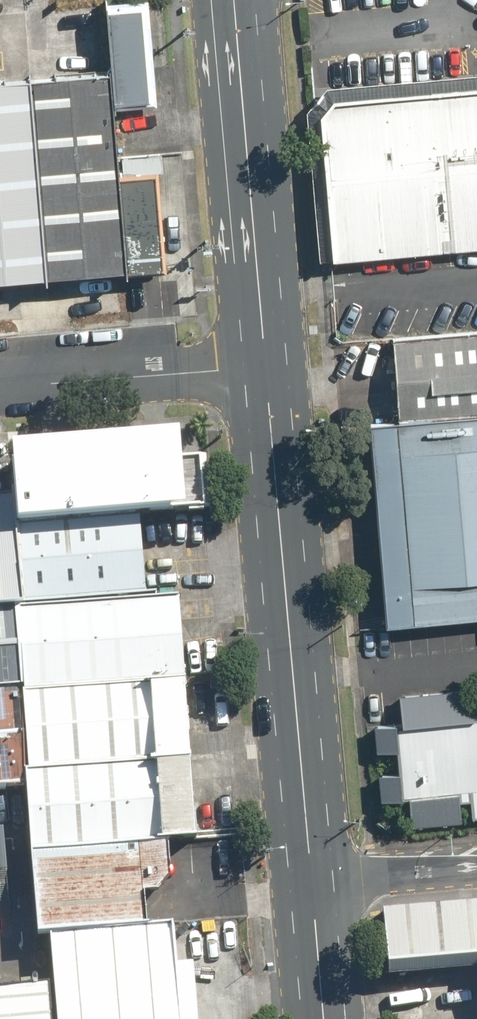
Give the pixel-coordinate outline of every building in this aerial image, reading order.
[(105,74),(108,109),(146,106),(138,5),(100,8),(105,74)] [(0,83),(0,281),(121,271),(113,178),(108,109),(105,74),(0,83)] [(476,245),(476,91),(334,102),(320,117),(334,259),(476,245)] [(113,178),(121,271),(157,268),(150,175),(113,178)] [(476,415),(476,336),(395,343),(402,421),(476,415)] [(388,625),(476,618),(476,415),(402,421),(371,424),(388,625)] [(3,497),(1,525),(129,514),(172,510),(166,446),(1,461),(3,497)] [(1,525),(8,605),(136,595),(129,514),(1,525)] [(15,687),(177,674),(170,592),(136,595),(8,605),(15,687)] [(15,687),(8,605),(0,606),(0,688),(15,687)] [(15,687),(22,770),(184,757),(177,674),(15,687)] [(23,783),(22,770),(15,687),(0,688),(0,785),(23,783)] [(393,724),(400,798),(476,791),(476,717),(393,724)] [(28,849),(135,840),(190,836),(184,757),(22,770),(23,783),(28,849)] [(28,849),(35,931),(45,930),(142,922),(135,840),(28,849)] [(389,973),(476,967),(476,900),(384,907),(389,973)] [(45,930),(49,983),(53,1018),(174,1018),(166,920),(142,922),(45,930)] [(0,987),(0,1018),(53,1018),(49,983),(0,987)]
